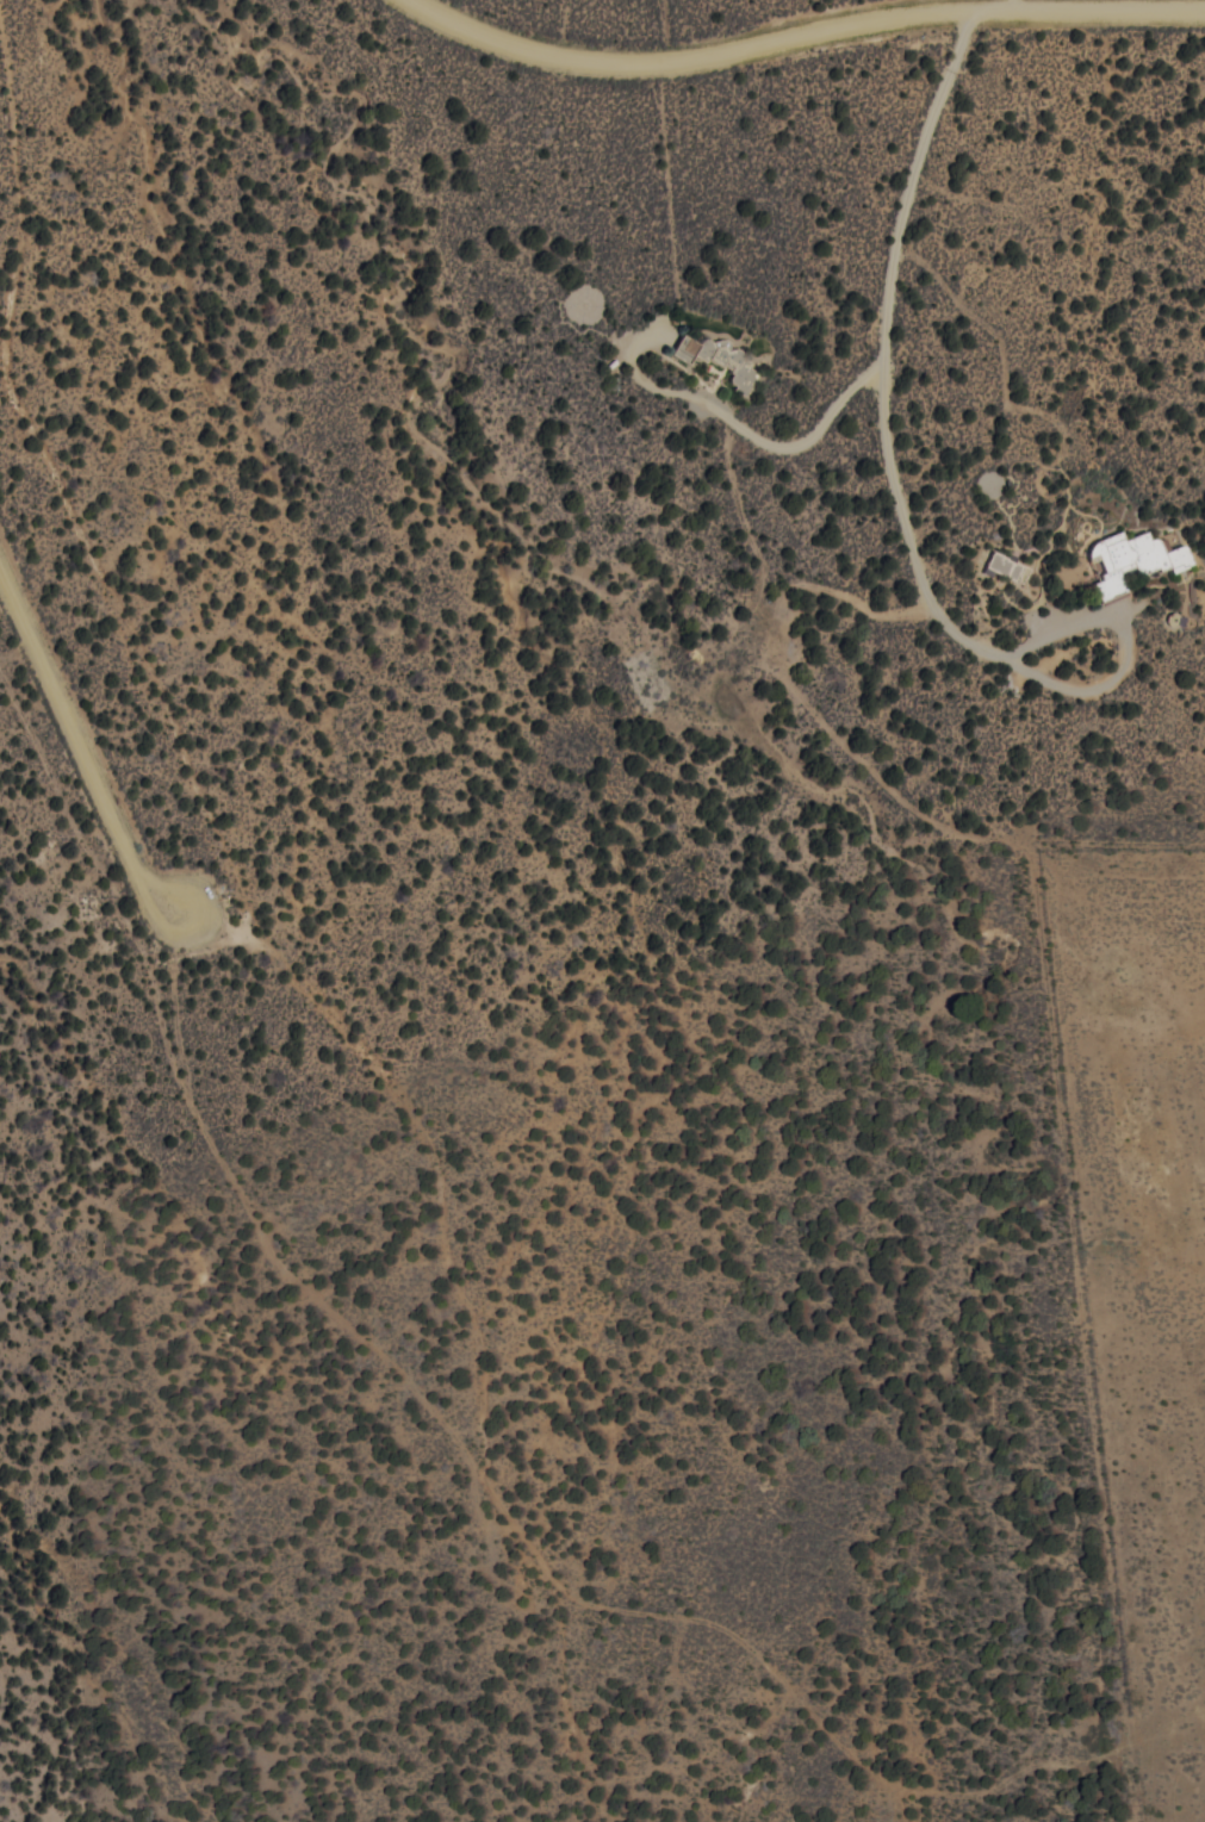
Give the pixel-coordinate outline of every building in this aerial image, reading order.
[(1170,564),(1159,536),(1152,539),(1148,530),(1125,539),(1123,532),(1086,546),(1091,561),(1100,557),(1107,575),(1094,579),(1102,599),(1128,590),(1121,571),(1135,566),(1138,576),(1170,564)] [(1172,570),(1191,566),(1187,545),(1168,549),(1172,570)] [(1024,581),(1029,564),(991,552),(986,569),(1024,581)]
